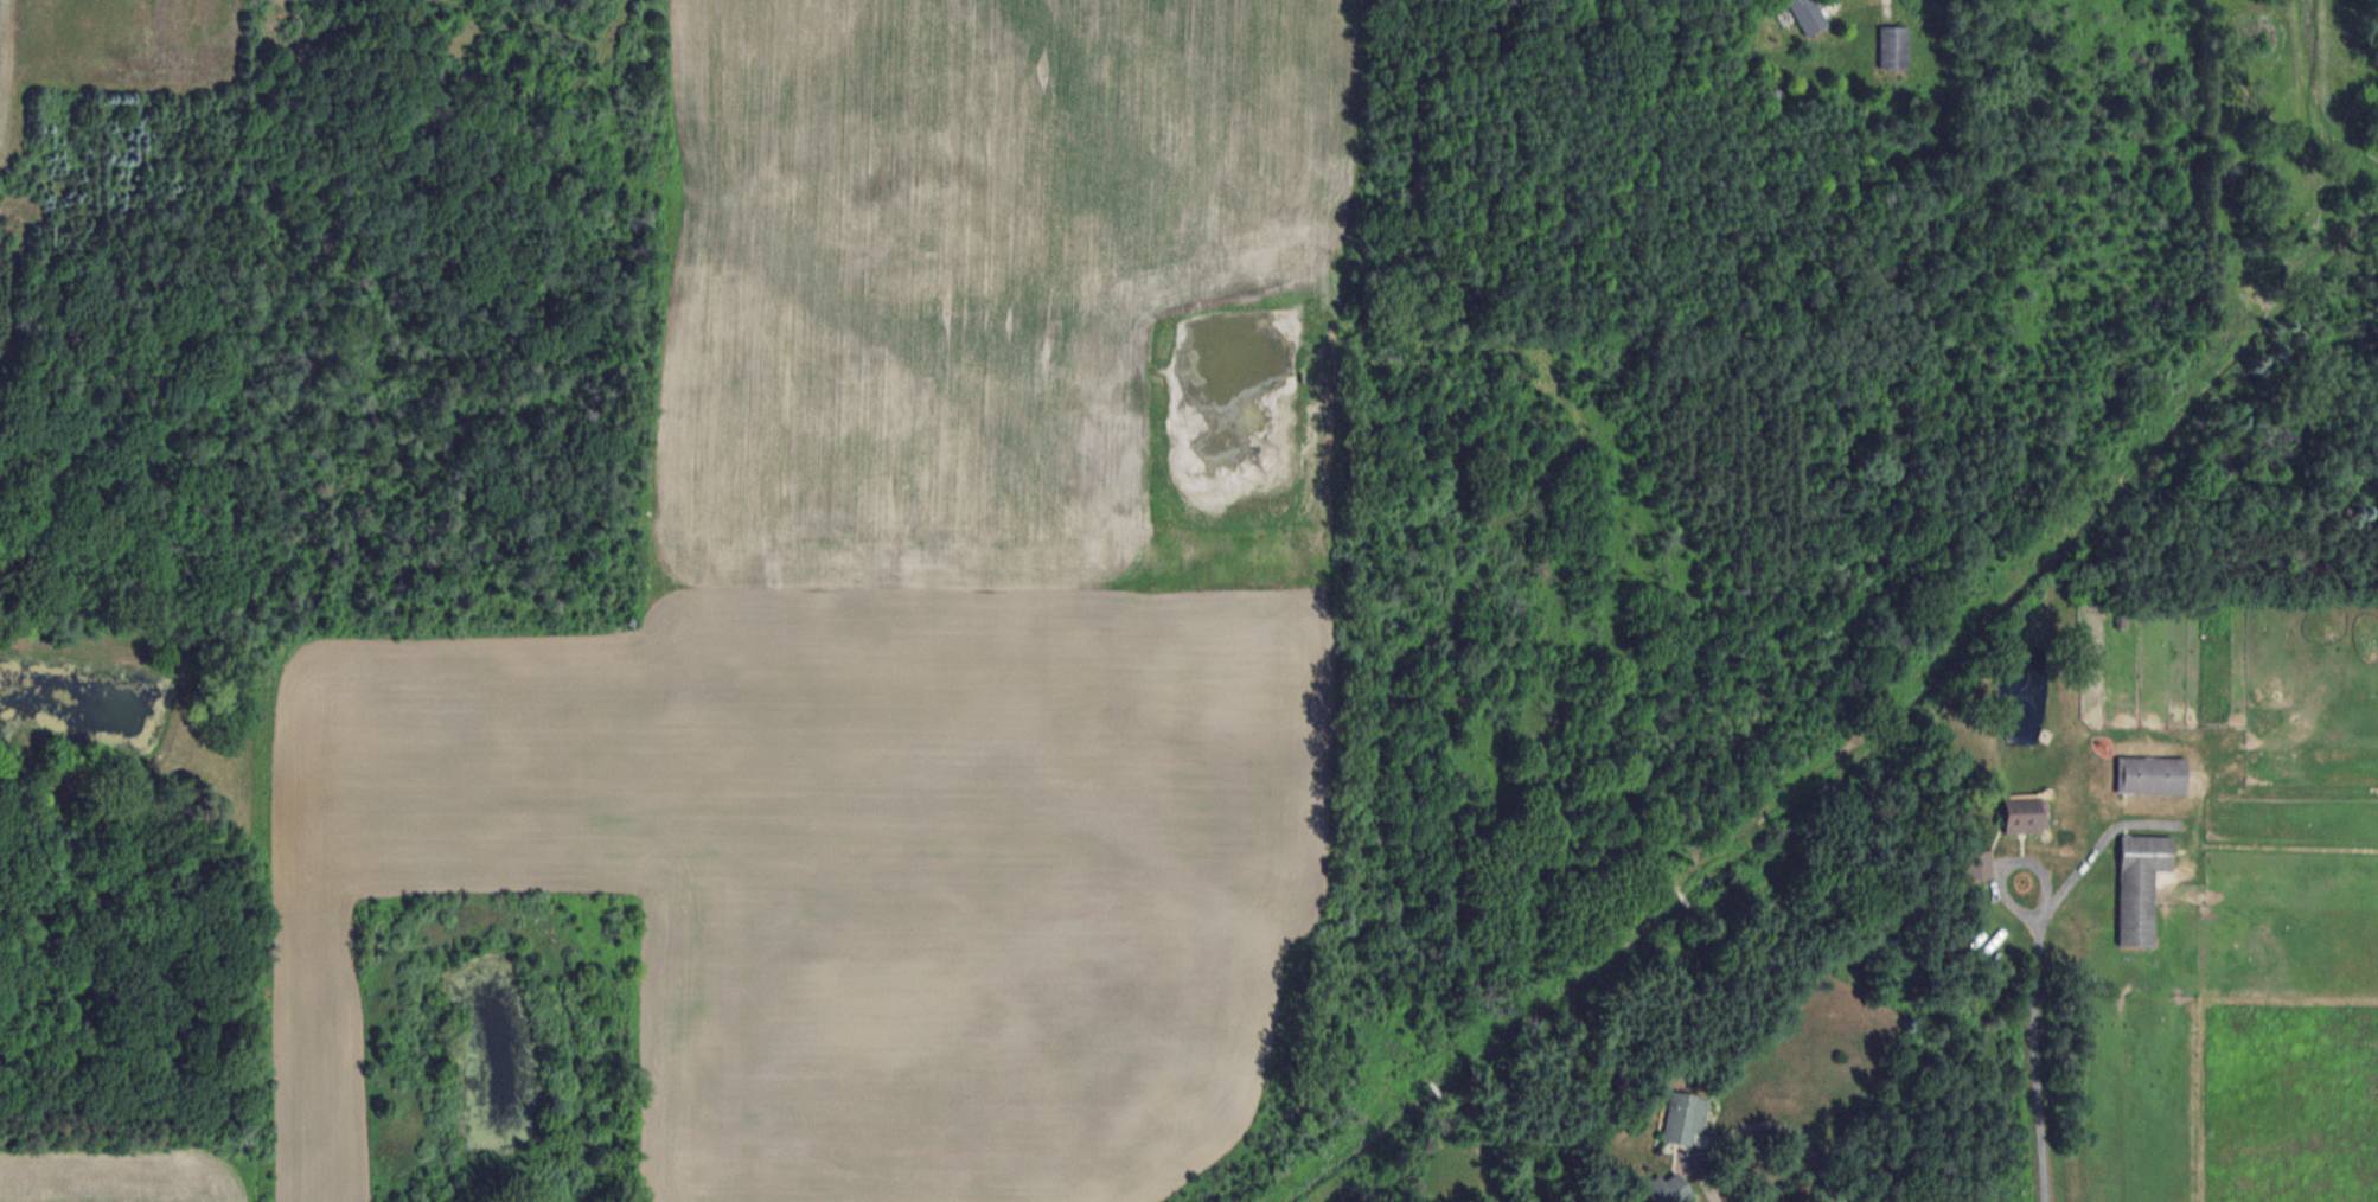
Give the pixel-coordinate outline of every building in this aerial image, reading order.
[(1827,25),(1815,0),(1789,0),(1806,35),(1827,25)] [(1880,68),(1909,68),(1909,25),(1880,25),(1880,68)] [(2187,793),(2187,757),(2117,757),(2117,793),(2187,793)] [(2005,799),(2005,833),(2047,833),(2047,799),(2005,799)] [(2155,947),(2156,871),(2173,871),(2174,836),(2121,835),(2120,946),(2155,947)] [(1708,1098),(1670,1091),(1660,1140),(1699,1148),(1708,1098)] [(1646,1183),(1657,1201),(1683,1201),(1694,1196),(1680,1171),(1664,1181),(1660,1175),(1646,1183)]
